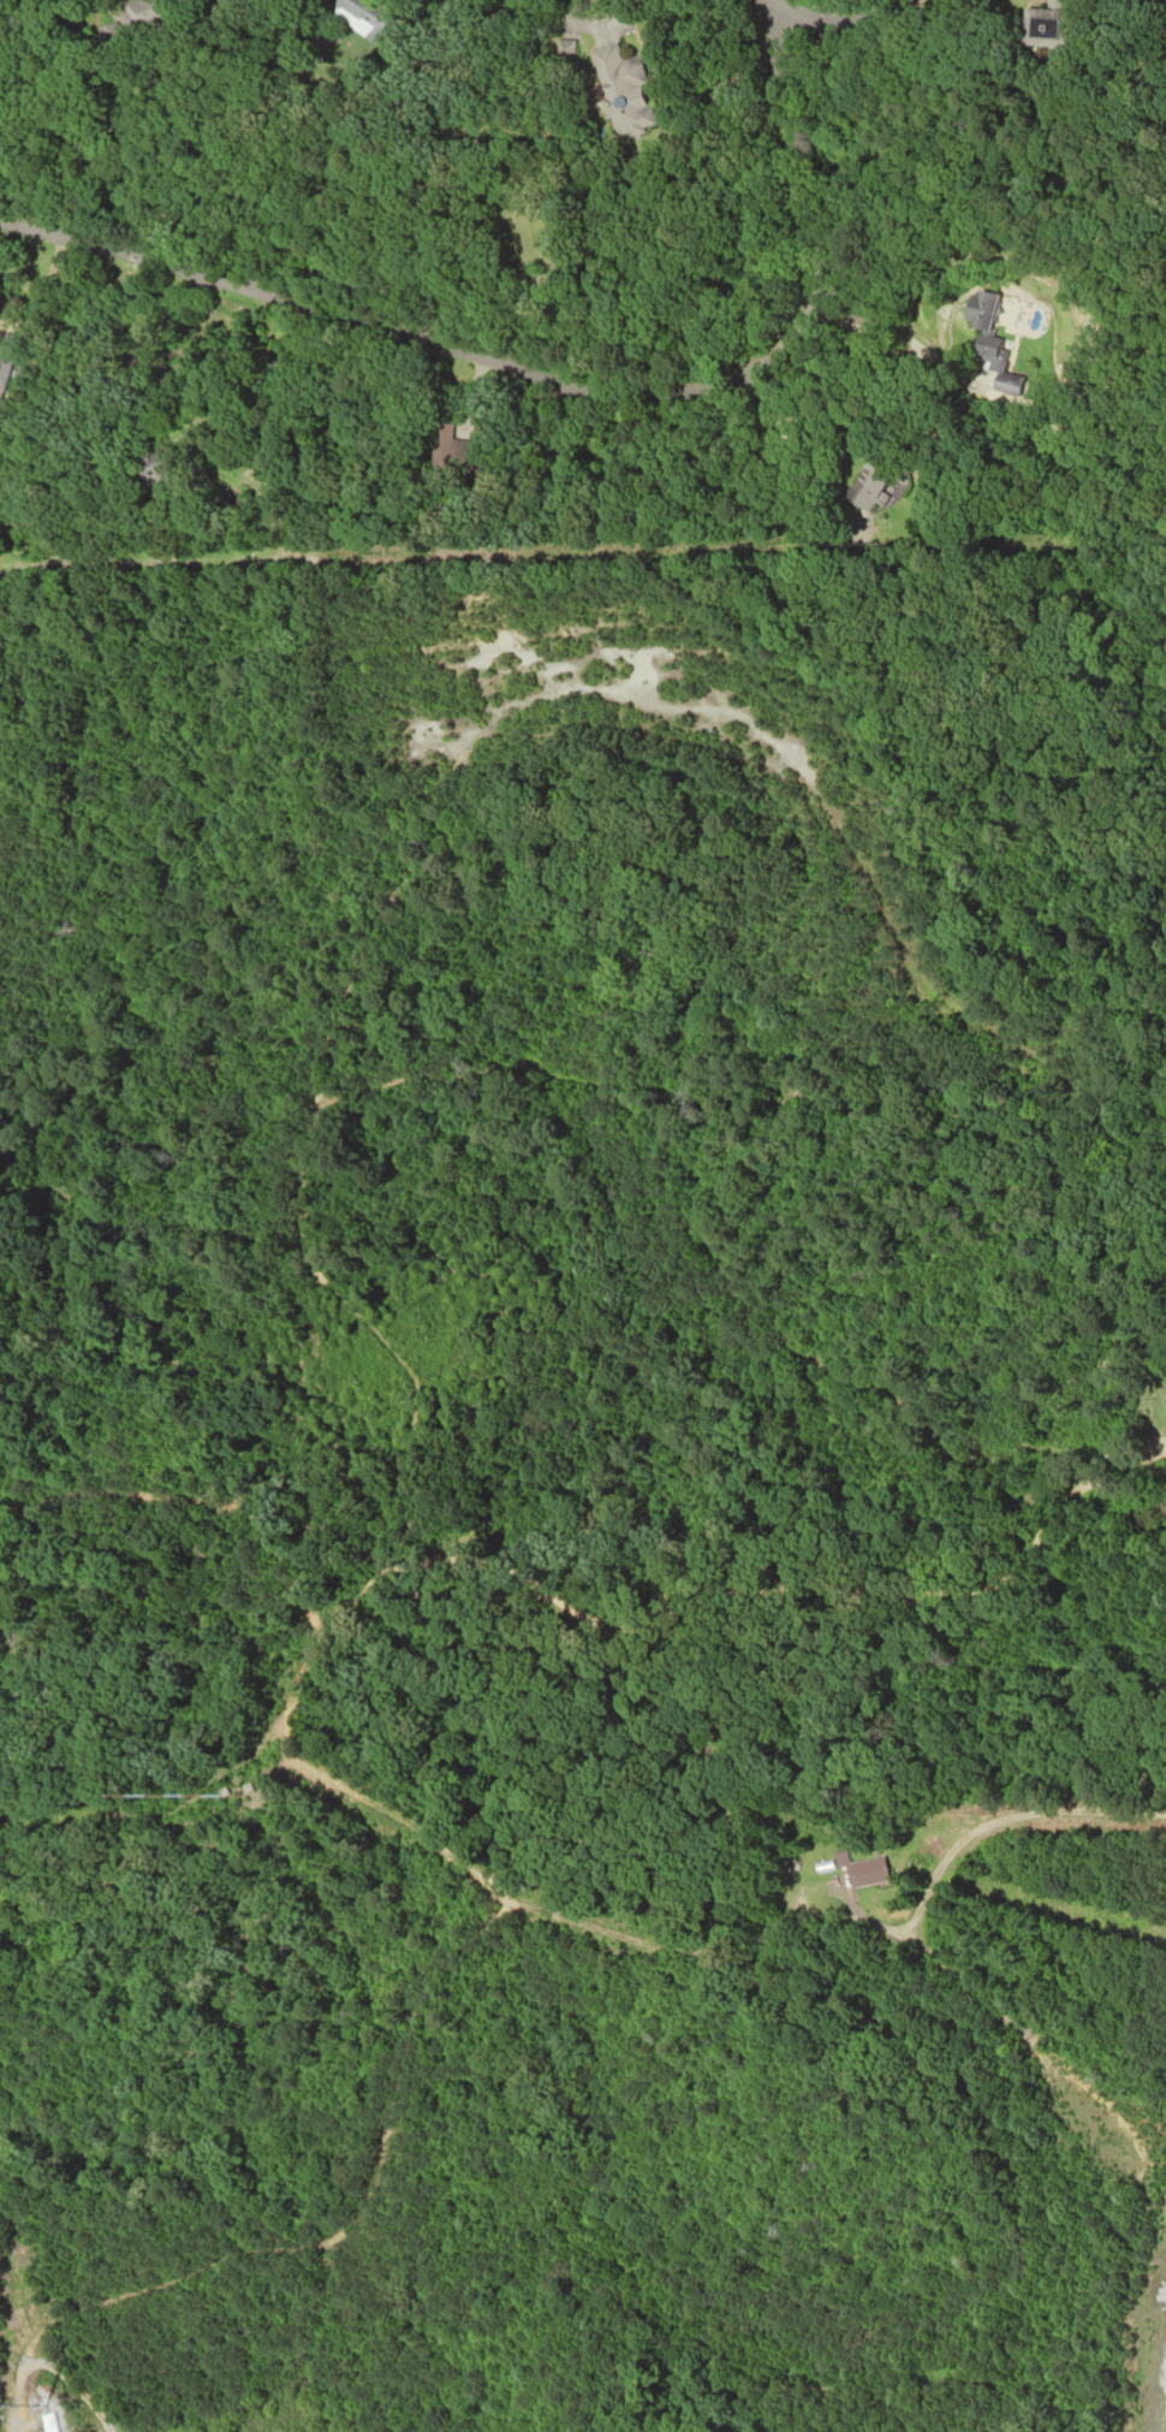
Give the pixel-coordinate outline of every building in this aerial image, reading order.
[(351,0),(336,0),(332,5),(347,16),(362,27),(358,32),(373,43),(386,25),(351,0)] [(1069,11),(1024,10),(1024,48),(1068,49),(1069,11)] [(609,137),(654,128),(645,85),(646,84),(640,56),(620,60),(617,44),(591,49),(609,137)] [(993,295),(967,290),(960,327),(974,329),(970,355),(991,359),(990,366),(998,367),(1002,349),(995,348),(996,338),(986,336),(993,295)] [(20,338),(3,334),(0,346),(0,391),(5,393),(20,338)] [(189,477),(182,444),(136,455),(143,488),(189,477)] [(876,498),(893,470),(869,455),(841,499),(865,514),(876,497),(876,498)] [(843,1864),(848,1889),(887,1882),(882,1857),(843,1864)] [(40,2431),(53,2431),(52,2413),(39,2415),(40,2431)]
